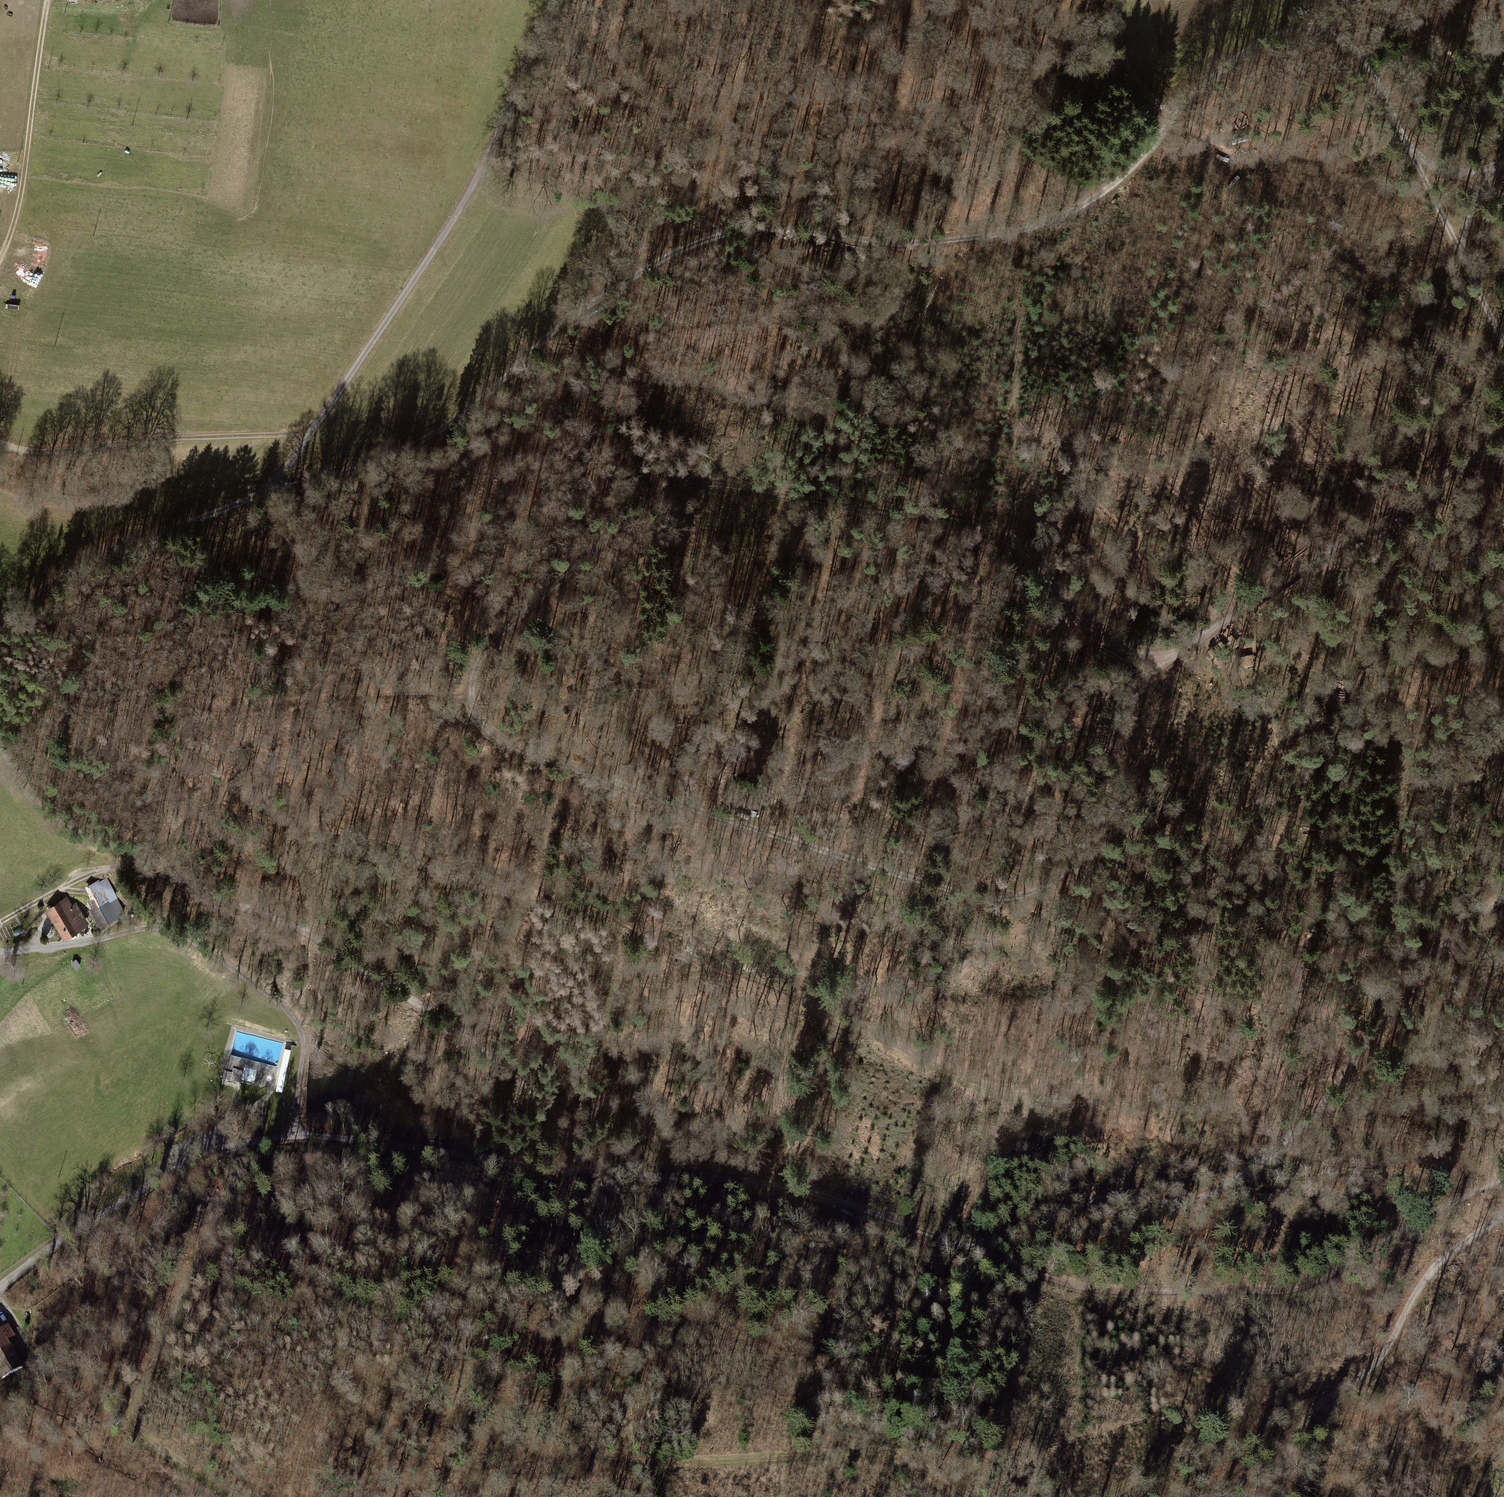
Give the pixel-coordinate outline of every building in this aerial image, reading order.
[(108,876),(86,887),(104,923),(126,913),(108,876)] [(68,895),(41,910),(58,940),(85,925),(68,895)] [(232,1072),(225,1070),(223,1077),(241,1082),(244,1070),(233,1067),(232,1072)] [(10,1347),(6,1340),(14,1336),(8,1325),(0,1329),(1,1330),(0,1331),(0,1353),(10,1347)] [(0,1353),(0,1375),(2,1379),(22,1367),(10,1347),(0,1353)]
